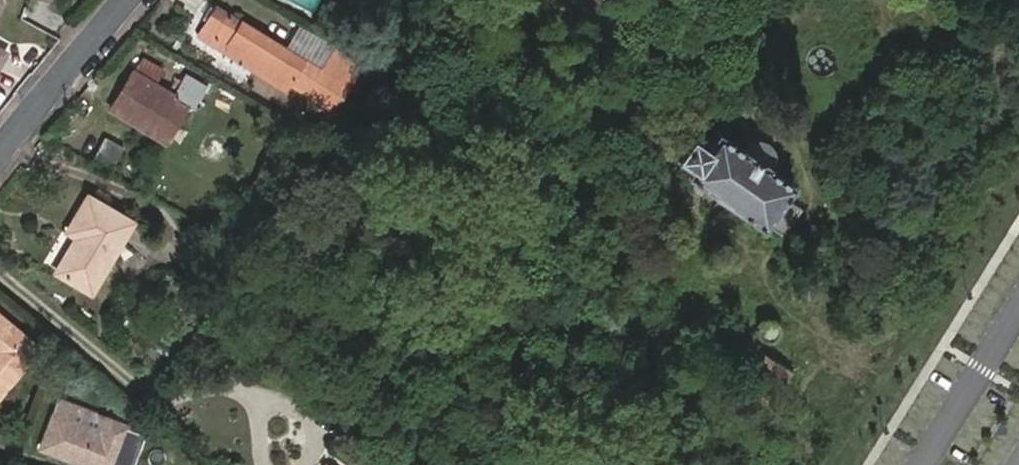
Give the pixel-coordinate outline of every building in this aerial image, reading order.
[(338,50),(325,70),(218,8),(200,37),(287,88),(290,83),(335,109),(363,65),(338,50)] [(193,107),(206,85),(185,73),(173,92),(135,70),(111,112),(166,143),(188,105),(193,107)] [(789,185),(746,154),(719,135),(710,146),(694,135),(679,156),(696,168),(693,173),(761,222),(767,218),(782,228),(796,208),(781,196),(789,185)] [(108,140),(94,164),(113,176),(128,152),(108,140)] [(91,289),(131,222),(86,196),(66,230),(76,235),(57,269),(91,289)] [(55,267),(71,235),(62,231),(46,263),(55,267)] [(42,349),(0,315),(0,401),(42,349)] [(777,401),(796,372),(773,357),(754,386),(777,401)] [(42,448),(89,464),(112,464),(128,424),(107,418),(102,430),(55,414),(42,448)]
